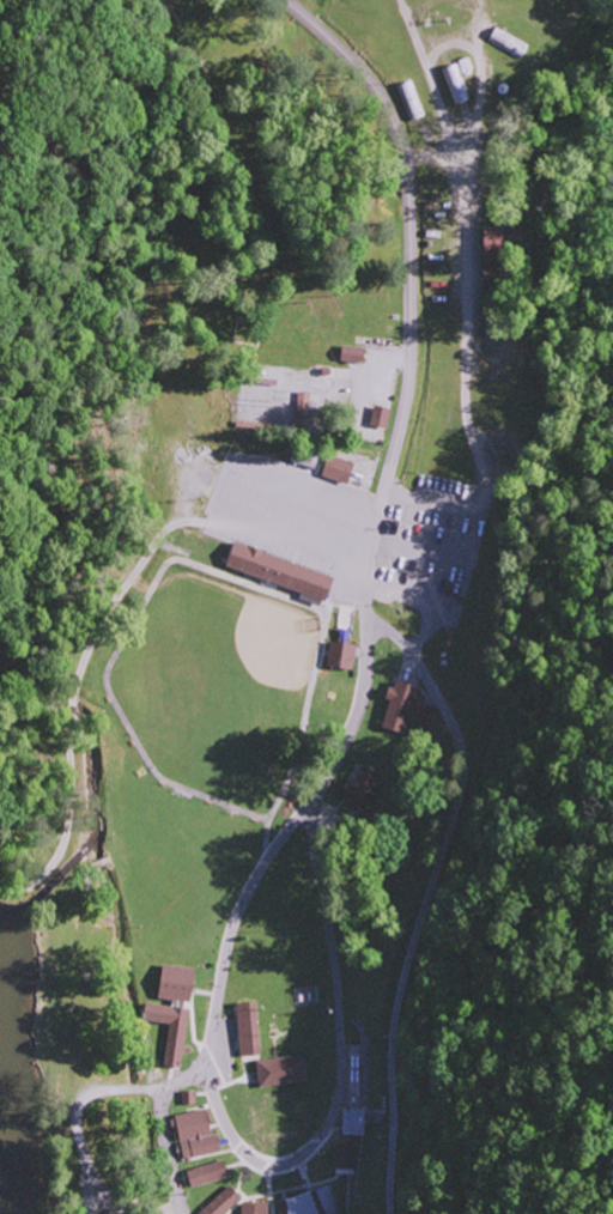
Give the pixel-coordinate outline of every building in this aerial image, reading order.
[(454,105),(469,100),(458,64),(442,69),(454,105)] [(500,257),(508,257),(509,227),(483,227),(481,316),(499,317),(500,257)] [(366,348),(343,347),(342,362),(365,363),(366,348)] [(370,426),(387,429),(392,410),(375,406),(370,426)] [(355,463),(329,456),(322,478),(349,485),(355,463)] [(335,577),(235,545),(227,569),(327,602),(335,577)] [(327,667),(353,671),(357,646),(331,642),(327,667)] [(419,689),(394,681),(388,700),(390,701),(382,728),(406,735),(419,689)] [(428,731),(436,709),(425,705),(416,726),(428,731)] [(378,800),(371,796),(381,775),(356,764),(339,799),(371,814),(378,800)] [(181,1068),(190,1006),(191,1006),(196,970),(164,965),(159,998),(171,1000),(170,1007),(146,1003),(143,1020),(170,1024),(163,1066),(181,1068)] [(261,1056),(259,1003),(238,1003),(240,1057),(261,1056)] [(306,1056),(257,1060),(260,1087),(308,1083),(306,1056)] [(218,1152),(210,1109),(176,1116),(184,1159),(218,1152)] [(186,1171),(192,1187),(228,1176),(223,1160),(186,1171)] [(242,1198),(230,1185),(199,1213),(225,1213),(242,1198)] [(279,1213),(322,1213),(321,1207),(325,1206),(327,1213),(331,1213),(337,1212),(330,1186),(276,1200),(279,1213)] [(242,1213),(268,1213),(268,1202),(242,1203),(242,1213)]
